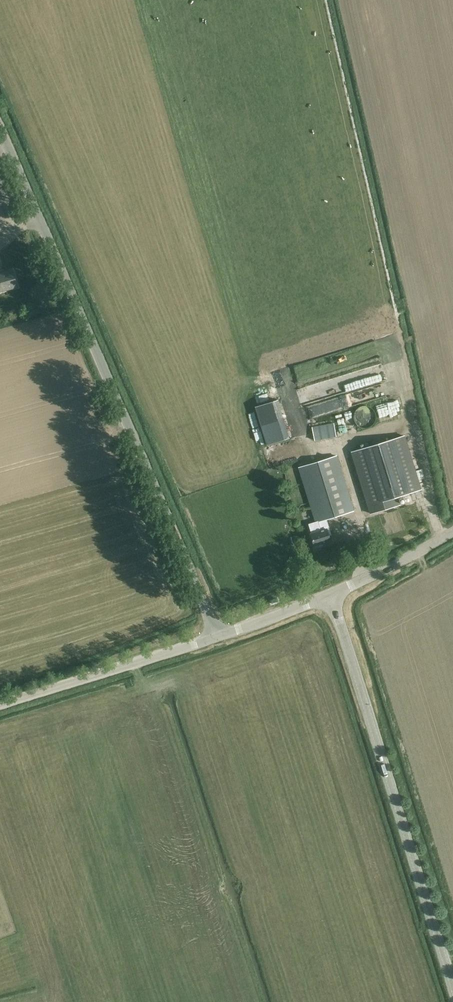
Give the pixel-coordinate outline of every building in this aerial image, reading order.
[(17,287),(13,270),(0,274),(0,292),(17,287)] [(384,365),(298,388),(303,406),(305,406),(308,416),(340,407),(337,394),(388,380),(384,365)] [(258,405),(268,444),(290,439),(280,400),(258,405)] [(382,421),(395,417),(391,402),(377,406),(382,421)] [(375,424),(375,421),(375,418),(374,415),(372,413),(371,411),(369,409),(367,408),(364,407),(361,407),(358,407),(356,408),(353,409),(352,411),(350,413),(348,415),(348,418),(347,420),(347,423),(348,426),(349,428),(351,430),(353,432),(355,433),(358,434),(361,435),(364,434),(367,434),(369,432),(371,430),(372,429),(374,426),(375,424)] [(314,425),(316,439),(338,436),(337,422),(314,425)] [(352,451),(372,514),(399,505),(397,497),(420,490),(404,436),(352,451)] [(297,468),(314,523),(309,524),(312,534),(311,534),(312,536),(315,546),(331,541),(329,535),(331,535),(329,528),(326,519),(354,510),(337,455),(297,468)] [(429,484),(430,489),(429,489),(429,495),(433,494),(434,503),(439,503),(436,475),(428,476),(429,484)]
